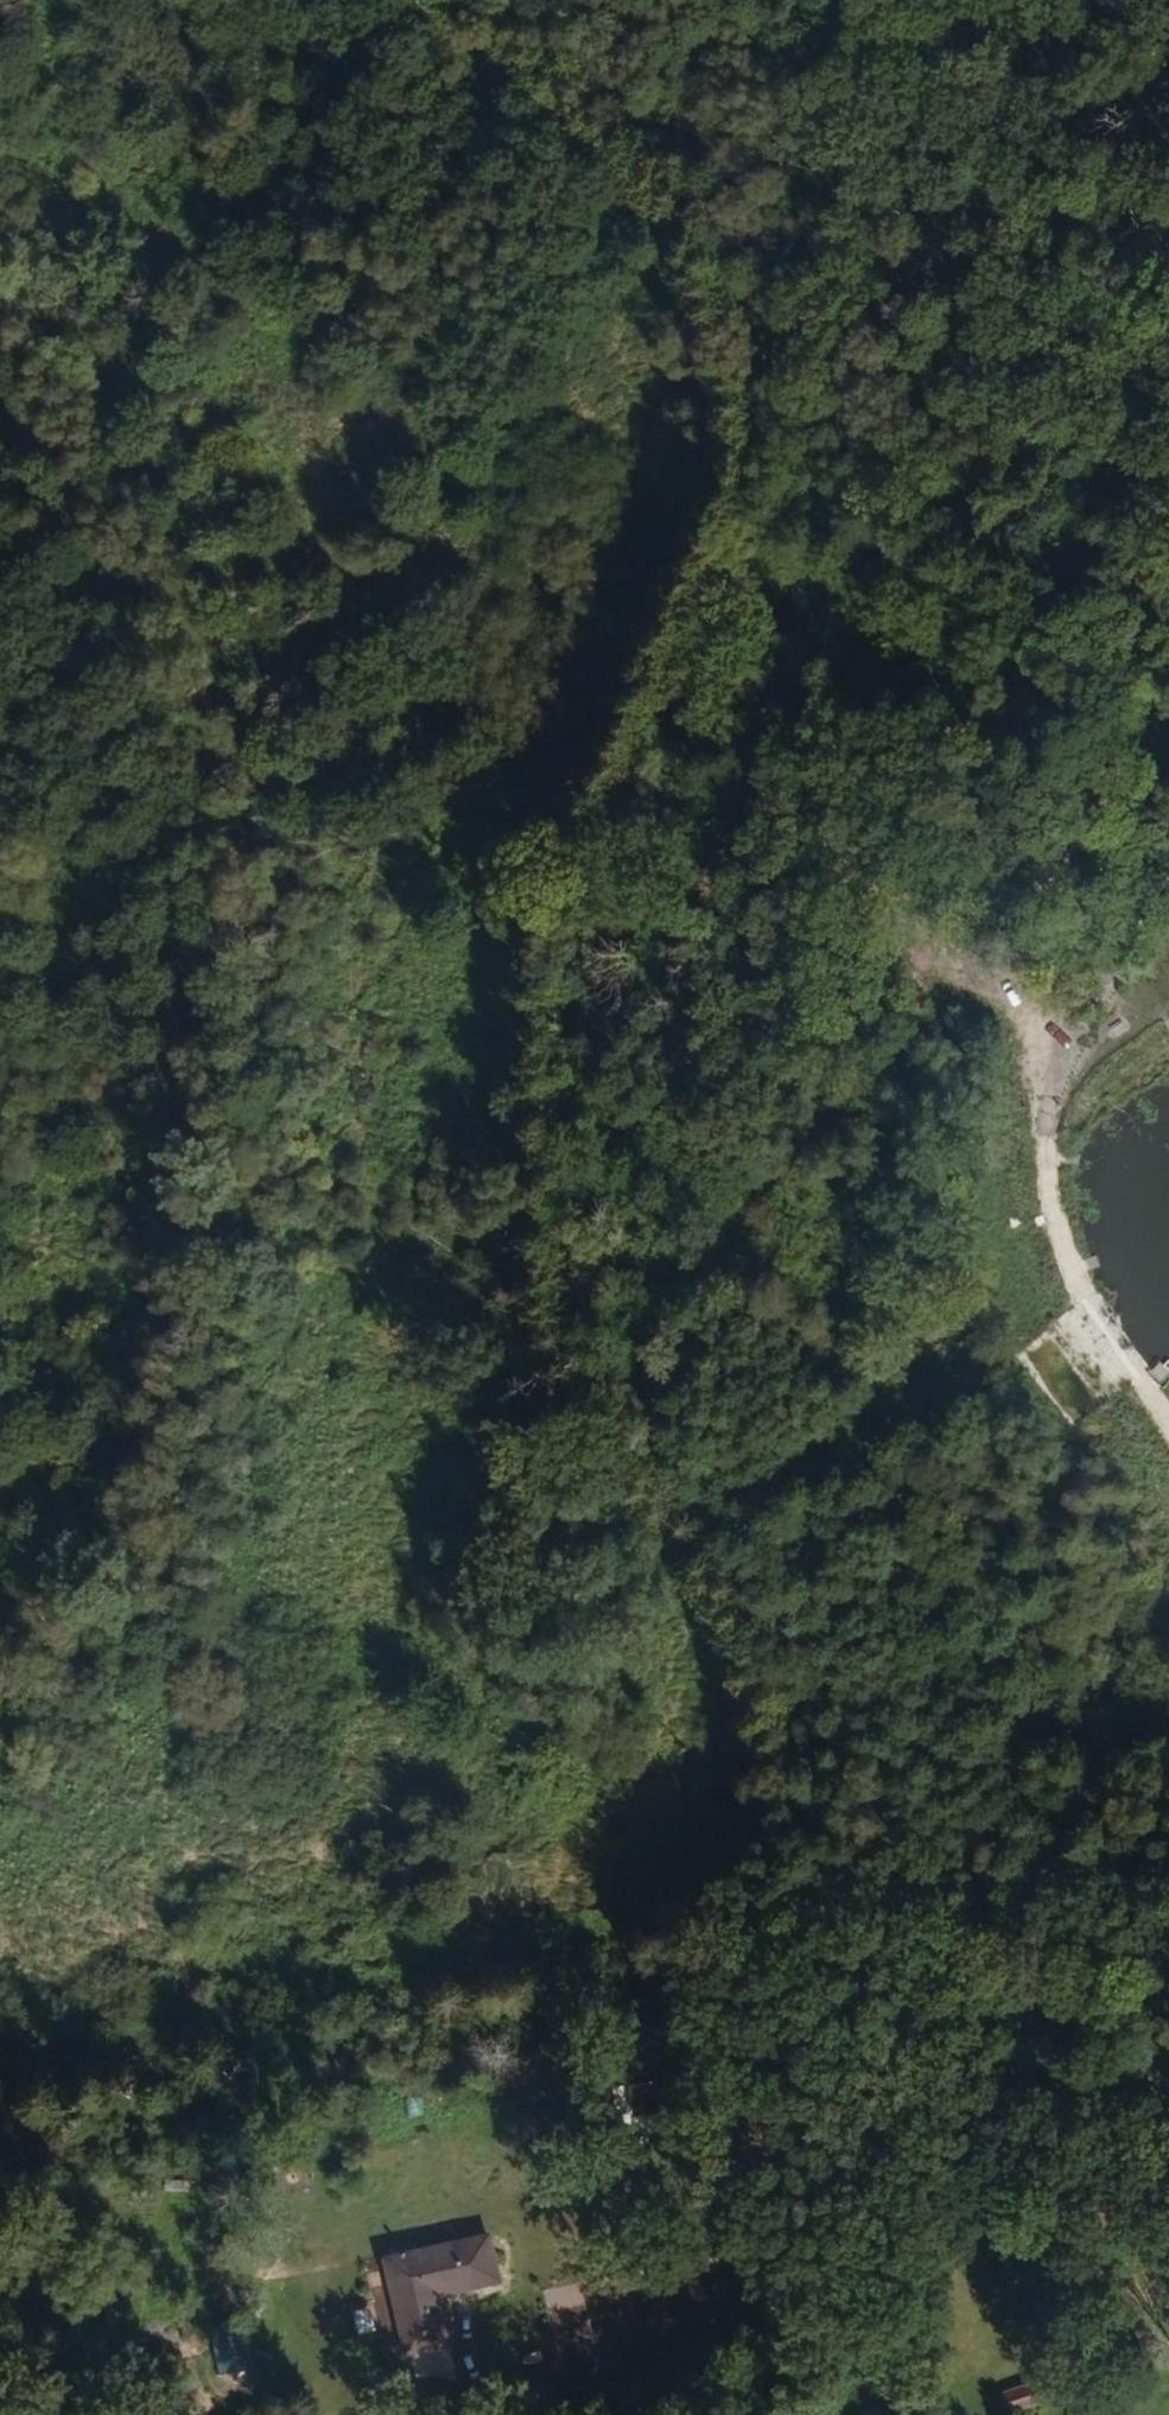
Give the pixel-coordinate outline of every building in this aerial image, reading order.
[(462,2290),(451,2243),(384,2258),(382,2246),(363,2249),(365,2264),(354,2265),(374,2360),(423,2350),(411,2301),(462,2290)] [(240,2319),(207,2327),(220,2375),(253,2367),(240,2319)] [(1037,2412),(1031,2392),(997,2404),(1000,2414),(1028,2414),(1037,2412)]
